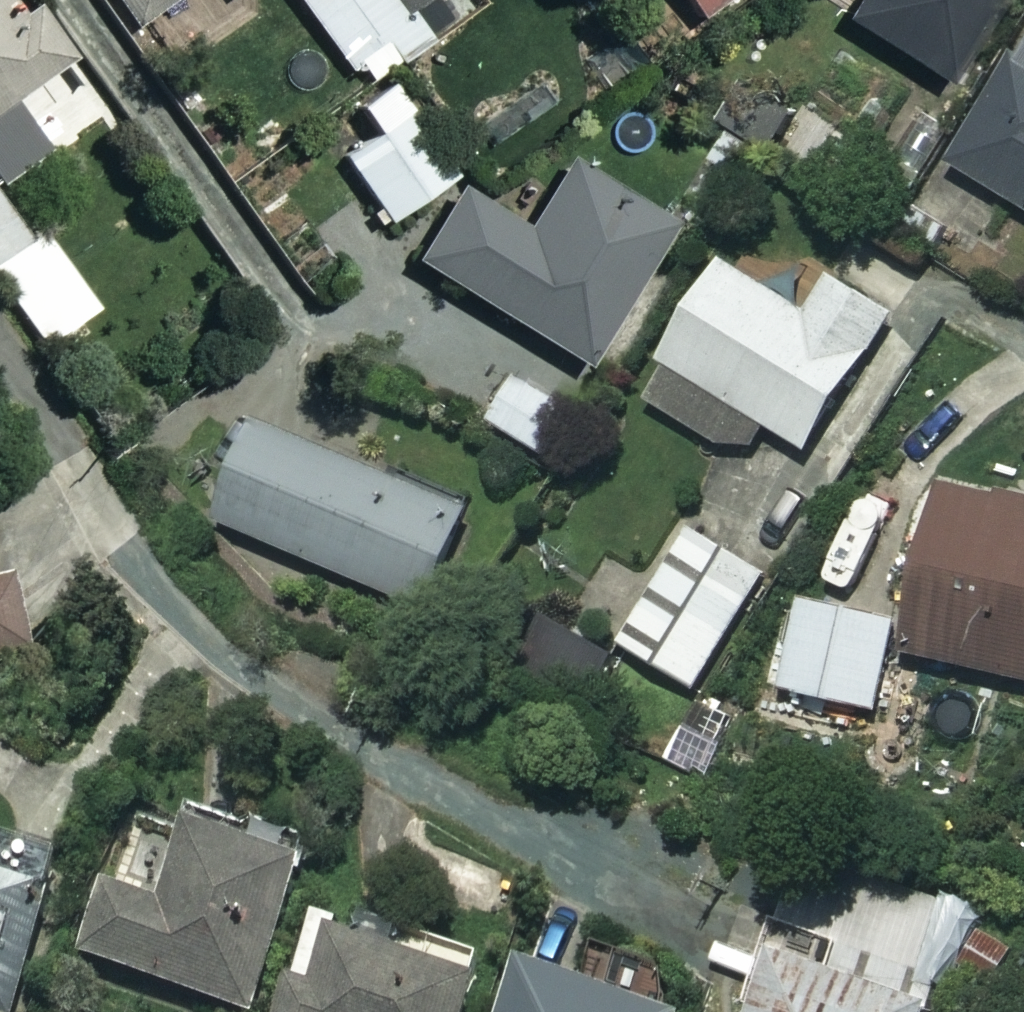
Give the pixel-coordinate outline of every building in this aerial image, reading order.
[(34,240),(4,193),(93,137),(57,81),(86,62),(48,3),(31,14),(22,0),(0,0),(0,262),(34,240)] [(132,37),(146,27),(166,54),(207,24),(192,2),(195,0),(105,0),(132,37)] [(360,79),(395,51),(411,70),(443,45),(421,17),(443,0),(297,0),(360,79)] [(707,21),(735,0),(691,0),(707,21)] [(1013,0),(863,0),(847,25),(955,92),(1013,0)] [(964,179),(1023,214),(1023,74),(964,179)] [(463,179),(402,85),(361,111),(380,139),(346,161),(389,227),(463,179)] [(595,368),(669,222),(563,169),(533,228),(460,190),(416,277),(595,368)] [(822,318),(733,265),(671,367),(676,370),(655,405),(753,463),(771,433),(817,461),(845,414),(852,418),(899,341),(892,337),(904,318),(844,282),(822,318)] [(580,411),(526,378),(498,425),(552,457),(580,411)] [(485,517),(263,427),(223,528),(425,609),(436,581),(456,589),(485,517)] [(948,491),(915,663),(1023,684),(1023,506),(948,491)] [(780,580),(699,533),(631,651),(711,697),(780,580)] [(31,656),(13,570),(0,572),(0,662),(31,656)] [(906,624),(814,607),(797,700),(889,717),(906,624)] [(317,878),(196,829),(162,910),(115,891),(89,954),(227,1011),(261,1011),(317,878)] [(79,876),(2,848),(0,853),(0,1011),(29,1011),(79,876)] [(505,979),(480,968),(471,992),(341,943),(321,994),(299,986),(289,1011),(492,1011),(505,979)] [(946,1008),(797,945),(769,1011),(944,1011),(946,1008)] [(530,974),(516,1011),(631,1011),(530,974)]
